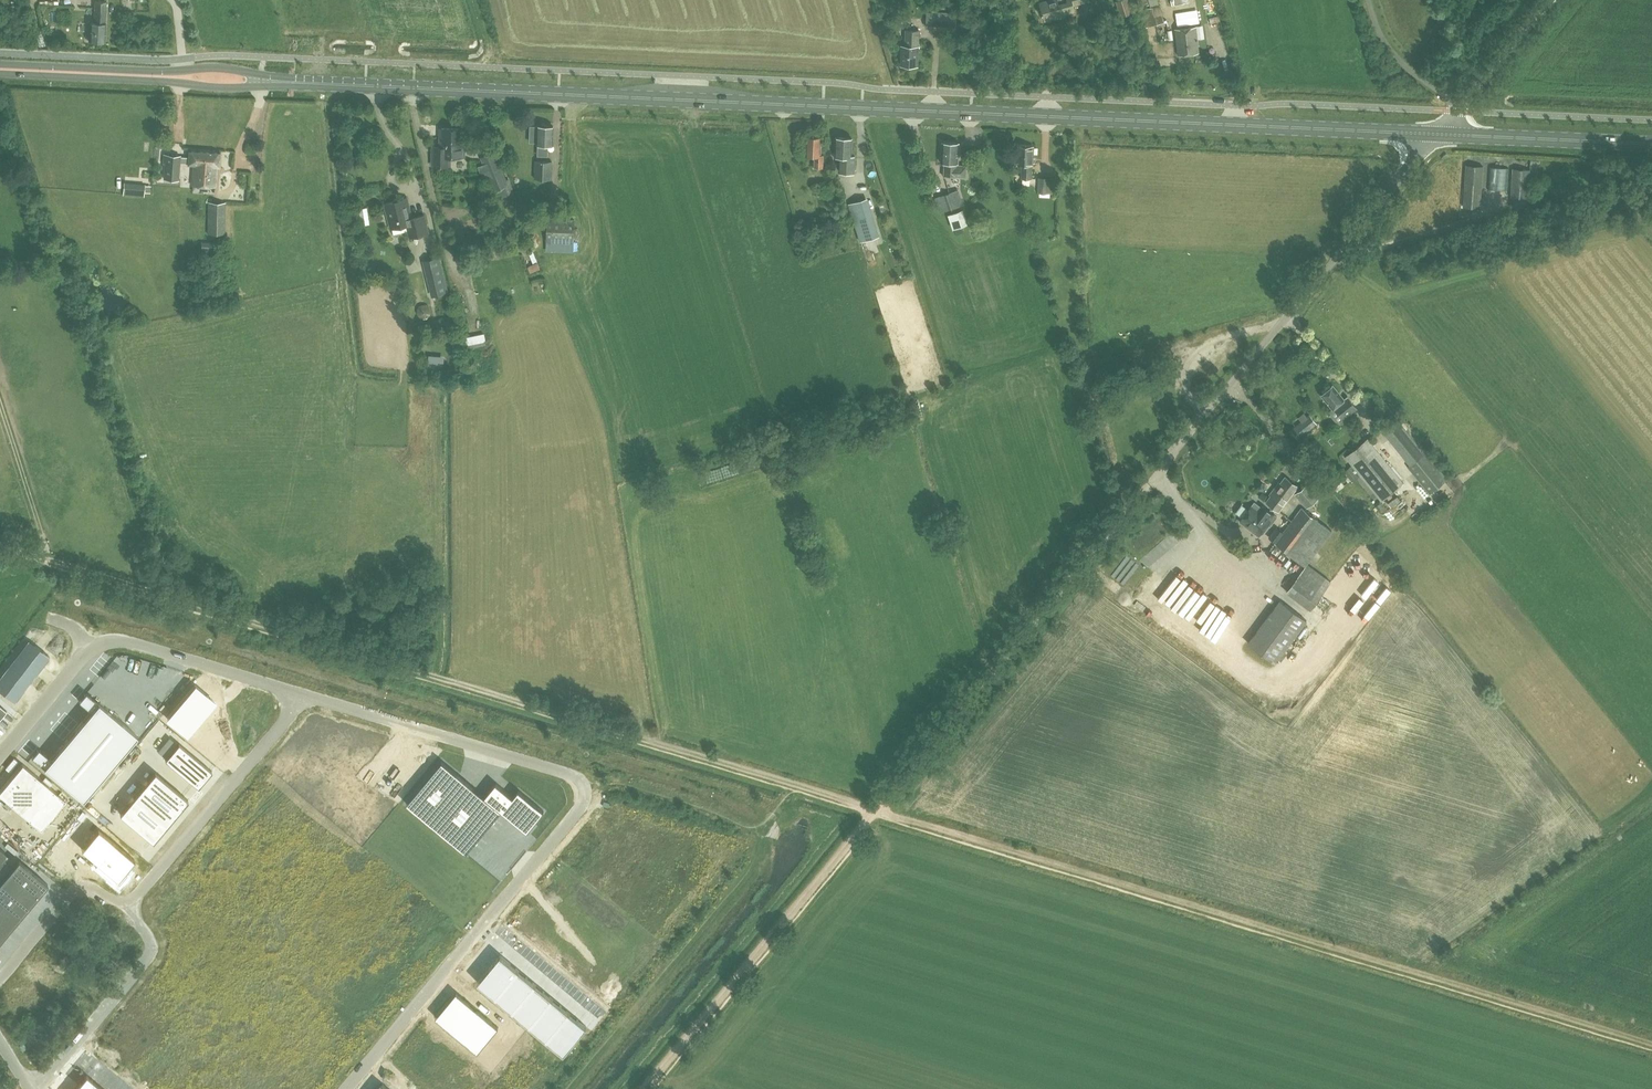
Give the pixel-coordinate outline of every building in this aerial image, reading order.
[(1062,16),(1062,15),(1075,11),(1073,4),(1089,0),(1047,0),(1040,2),(1045,20),(1054,17),(1054,19),(1062,16)] [(1129,0),(1118,0),(1115,1),(1118,11),(1122,10),(1123,16),(1133,13),(1129,0)] [(106,22),(107,1),(95,1),(94,22),(90,22),(89,41),(105,42),(106,22)] [(1151,7),(1141,9),(1146,27),(1165,22),(1162,13),(1153,15),(1151,7)] [(956,32),(956,19),(957,12),(935,11),(934,18),(933,30),(956,32)] [(1178,55),(1199,52),(1196,26),(1175,29),(1178,55)] [(919,46),(920,30),(905,29),(905,45),(901,45),(900,64),(918,65),(919,46)] [(531,127),(531,142),(539,142),(539,144),(539,155),(548,155),(549,144),(554,144),(554,126),(547,126),(546,124),(543,124),(541,126),(539,126),(539,127),(531,127)] [(464,157),(464,128),(442,128),(442,147),(434,146),(434,165),(450,166),(450,156),(464,157)] [(824,167),(825,154),(821,154),(822,136),(807,136),(806,155),(815,155),(814,167),(824,167)] [(839,172),(855,172),(855,156),(852,156),(852,137),(836,137),(836,155),(840,155),(839,172)] [(967,177),(968,164),(959,164),(960,142),(942,142),(941,162),(944,162),(943,176),(967,177)] [(1032,179),(1033,164),(1032,164),(1033,146),(1018,145),(1017,163),(1022,163),(1021,178),(1032,179)] [(188,164),(193,165),(191,185),(216,187),(217,167),(219,167),(220,153),(189,151),(188,156),(181,156),(181,155),(164,153),(164,163),(165,163),(164,178),(179,179),(180,163),(188,163),(188,164)] [(509,185),(496,151),(480,157),(483,164),(478,166),(483,180),(489,178),(494,191),(509,185)] [(552,179),(553,161),(553,160),(535,160),(534,178),(552,179)] [(1480,207),(1483,166),(1466,165),(1463,206),(1480,207)] [(1528,197),(1530,169),(1512,168),(1511,196),(1528,197)] [(1056,193),(1056,180),(1050,179),(1050,177),(1038,177),(1037,193),(1040,193),(1039,196),(1048,196),(1048,193),(1056,193)] [(947,210),(963,204),(958,189),(942,194),(947,210)] [(412,217),(407,198),(399,200),(397,198),(395,199),(394,201),(385,203),(391,229),(406,225),(409,238),(430,233),(426,214),(412,217)] [(879,236),(867,198),(849,204),(861,242),(879,236)] [(226,234),(226,202),(208,202),(208,233),(226,234)] [(953,229),(968,224),(963,209),(948,214),(953,229)] [(574,252),(575,219),(547,218),(546,251),(574,252)] [(207,254),(218,253),(217,244),(206,244),(207,254)] [(433,295),(448,292),(445,280),(439,257),(424,260),(430,284),(433,295)] [(537,262),(533,264),(527,266),(530,273),(540,269),(537,262)] [(519,282),(528,280),(526,273),(517,276),(519,282)] [(438,331),(456,328),(454,316),(436,319),(438,331)] [(1344,398),(1333,384),(1321,394),(1332,408),(1328,412),(1338,424),(1358,408),(1348,395),(1344,398)] [(1298,439),(1314,426),(1318,424),(1310,414),(1291,429),(1298,439)] [(1429,493),(1447,479),(1426,453),(1426,452),(1396,415),(1380,428),(1409,464),(1407,466),(1429,493)] [(1404,482),(1386,460),(1368,437),(1345,456),(1352,465),(1344,471),(1353,481),(1361,475),(1381,501),(1404,482)] [(1313,447),(1309,451),(1312,456),(1317,452),(1313,447)] [(1279,511),(1298,486),(1286,476),(1267,501),(1279,511)] [(1307,508),(1320,497),(1308,482),(1295,494),(1307,508)] [(1390,507),(1400,500),(1397,496),(1387,503),(1390,507)] [(1262,507),(1255,502),(1240,521),(1259,536),(1268,524),(1270,526),(1277,516),(1264,506),(1262,507)] [(1305,566),(1308,563),(1333,530),(1302,507),(1275,542),(1305,566)] [(1332,581),(1308,563),(1305,566),(1286,592),(1311,610),(1332,581)] [(1276,663),(1308,620),(1280,600),(1248,643),(1276,663)] [(15,701),(50,656),(29,640),(0,678),(0,689),(15,701)] [(196,685),(168,718),(189,736),(217,703),(196,685)] [(39,747),(31,756),(83,800),(138,735),(86,691),(79,700),(91,711),(51,758),(39,747)] [(184,748),(170,765),(204,791),(217,773),(184,748)] [(442,760),(406,803),(466,853),(502,810),(519,824),(527,830),(534,822),(534,823),(544,811),(519,790),(513,797),(496,782),(485,796),(442,760)] [(0,790),(0,794),(7,801),(13,805),(41,829),(66,799),(23,763),(0,790)] [(155,771),(120,813),(153,841),(188,799),(155,771)] [(10,809),(13,805),(7,801),(4,804),(10,809)] [(98,825),(81,846),(98,858),(96,861),(117,877),(121,877),(129,867),(128,864),(136,855),(98,825)] [(8,854),(0,847),(0,864),(8,854)] [(0,881),(0,942),(46,887),(17,862),(0,881)] [(500,954),(478,982),(564,1053),(587,1026),(500,954)] [(55,965),(65,974),(75,964),(65,955),(55,965)] [(463,994),(442,1019),(485,1054),(506,1029),(463,994)] [(74,1088),(105,1088),(87,1074),(74,1088)]
